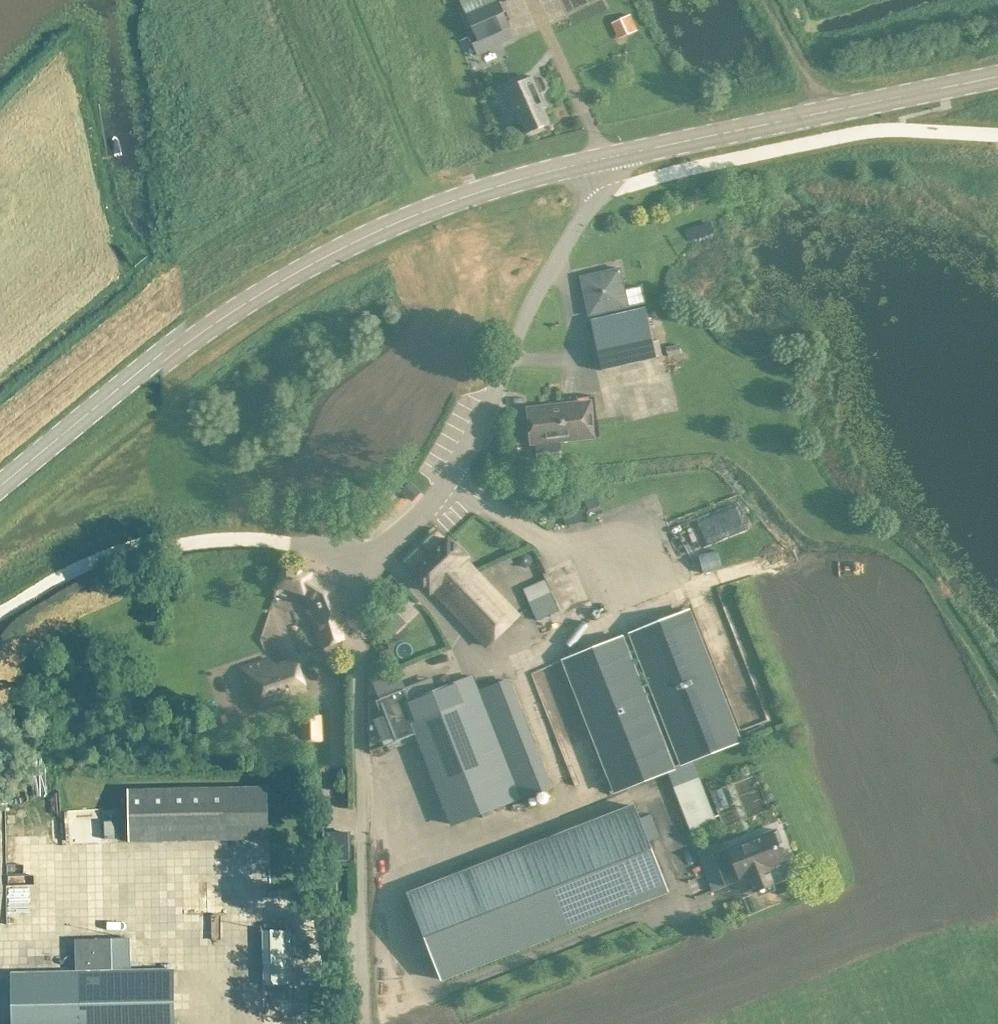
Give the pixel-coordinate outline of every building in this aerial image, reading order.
[(465,4),(477,32),(509,17),(502,0),(474,0),(465,4)] [(532,67),(504,80),(524,125),(549,114),(543,99),(545,98),(539,83),(544,81),(545,77),(541,68),(539,67),(534,69),(532,67)] [(579,267),(588,308),(629,299),(620,257),(579,267)] [(645,298),(590,310),(601,362),(656,349),(645,298)] [(561,449),(560,432),(599,428),(597,411),(587,412),(585,393),(527,399),(531,435),(536,434),(538,451),(561,449)] [(485,636),(517,605),(464,551),(466,549),(449,532),(413,566),(430,583),(433,581),(485,636)] [(718,542),(699,547),(704,565),(723,559),(718,542)] [(525,544),(520,547),(518,552),(521,556),(526,558),(530,556),(532,551),(530,546),(525,544)] [(284,557),(279,576),(278,577),(304,585),(323,639),(343,629),(335,602),(339,600),(332,578),(310,565),(284,557)] [(546,570),(525,580),(538,611),(559,602),(546,570)] [(740,732),(690,603),(630,626),(681,755),(740,732)] [(622,629),(563,652),(614,783),(674,759),(622,629)] [(267,650),(240,659),(247,679),(252,677),(259,698),(306,682),(295,649),(270,658),(267,650)] [(405,679),(383,688),(379,690),(396,733),(417,725),(452,815),(550,777),(509,672),(479,684),(472,667),(410,692),(405,679)] [(127,791),(128,843),(268,840),(267,788),(127,791)] [(667,882),(634,797),(409,885),(442,971),(667,882)] [(782,833),(777,820),(713,844),(725,877),(749,868),(753,879),(775,871),(771,859),(786,854),(779,835),(782,833)] [(150,869),(133,865),(129,882),(146,886),(150,869)] [(209,899),(208,923),(222,923),(222,899),(209,899)] [(262,987),(290,986),(289,929),(261,930),(262,987)] [(326,934),(305,933),(304,969),(326,969),(326,934)] [(75,973),(10,974),(11,1023),(173,1023),(172,971),(111,972),(110,940),(74,940),(75,973)]
